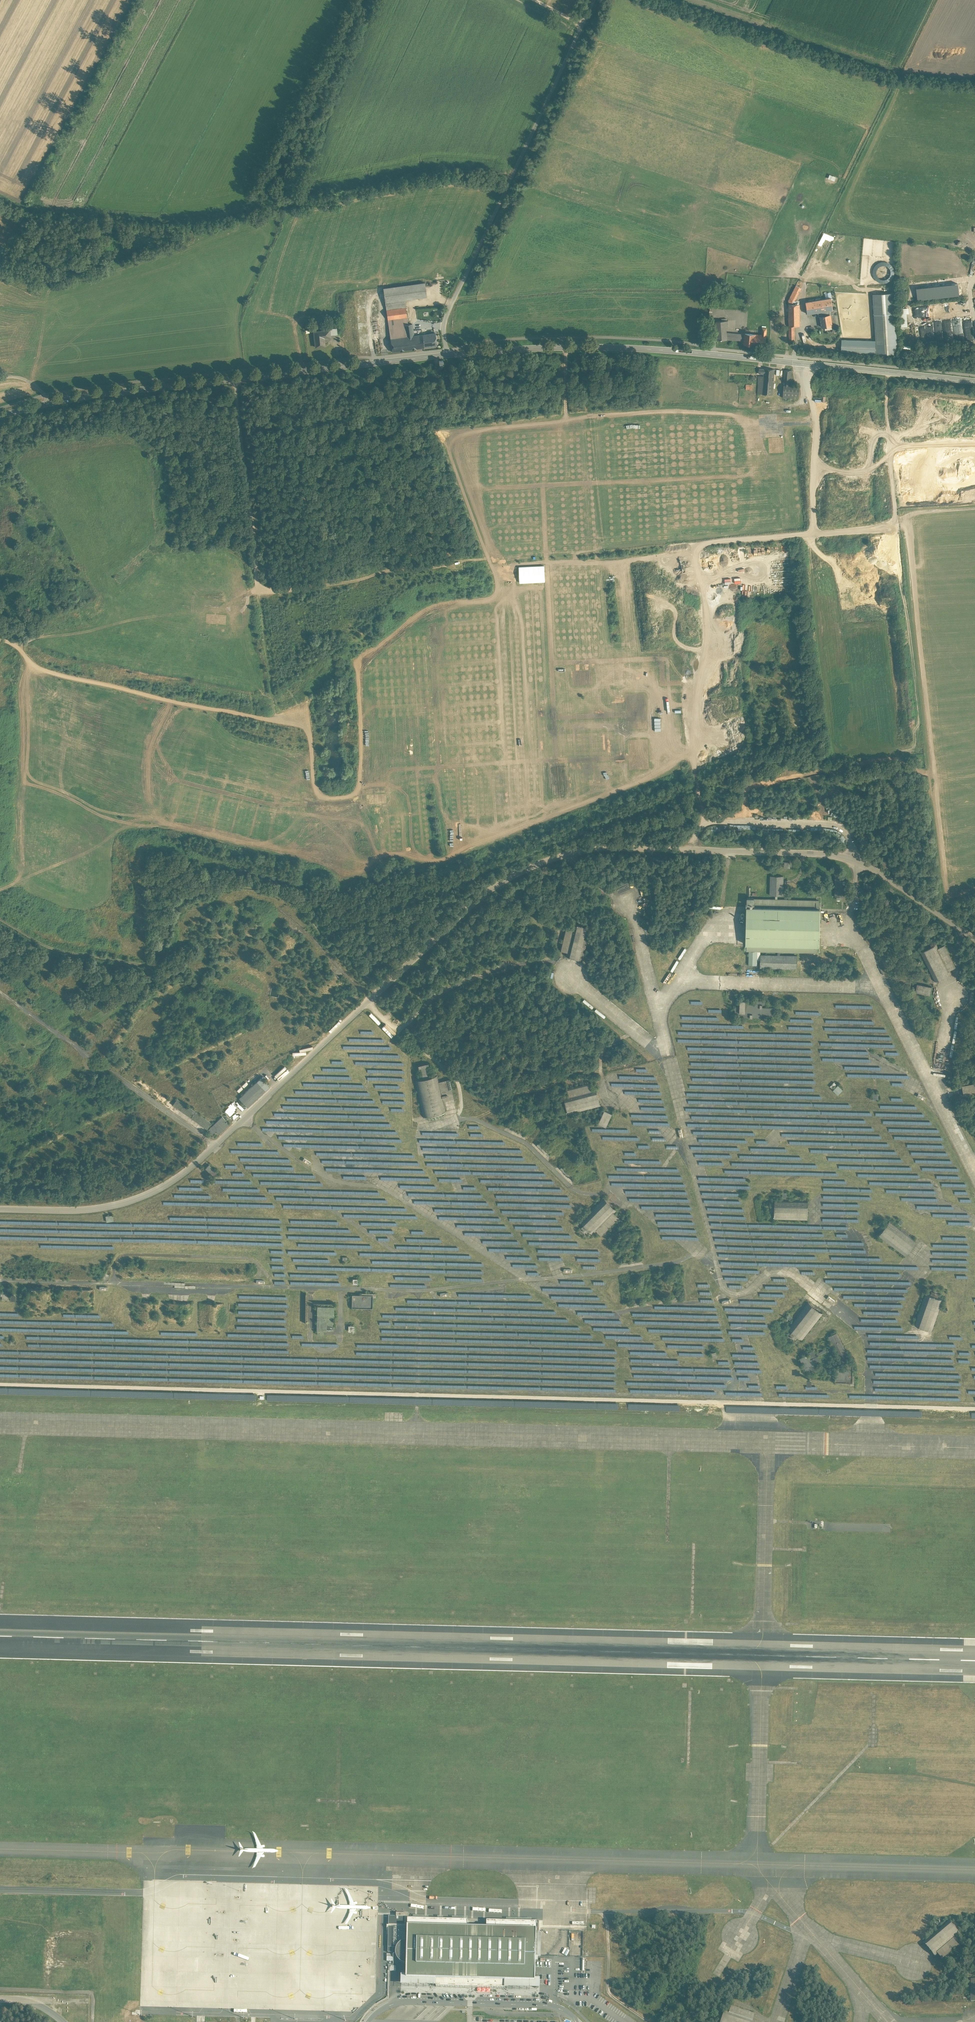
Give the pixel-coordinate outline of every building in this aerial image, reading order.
[(425,282),(383,288),(385,303),(405,300),(427,297),(425,282)] [(917,287),(918,299),(960,295),(959,283),(917,287)] [(796,285),(788,300),(788,301),(795,301),(801,288),(796,285)] [(831,298),(822,299),(824,311),(819,312),(822,327),(832,325),(829,310),(833,310),(831,298)] [(822,299),(806,302),(808,314),(819,312),(824,311),(822,299)] [(405,300),(385,303),(386,310),(406,308),(405,300)] [(795,304),(788,304),(789,326),(794,326),(800,326),(800,304),(795,304)] [(908,328),(908,312),(910,312),(910,307),(900,307),(900,328),(908,328)] [(406,308),(386,310),(392,352),(420,348),(418,335),(414,336),(412,324),(408,324),(406,308)] [(895,313),(874,315),(877,356),(898,354),(895,313)] [(973,336),(970,318),(960,319),(962,334),(965,333),(966,337),(973,336)] [(366,319),(355,319),(355,346),(359,346),(360,351),(367,350),(366,319)] [(728,320),(716,321),(717,340),(721,340),(727,340),(727,339),(739,340),(739,336),(726,335),(726,333),(726,326),(728,326),(728,320)] [(917,324),(915,325),(916,337),(917,339),(923,338),(926,342),(924,328),(929,339),(938,338),(942,336),(940,327),(940,326),(939,321),(936,322),(934,323),(926,326),(924,323),(917,324)] [(871,328),(847,331),(848,336),(869,333),(872,333),(871,328)] [(329,330),(314,331),(316,347),(325,346),(325,341),(324,341),(323,336),(330,335),(329,330)] [(435,333),(418,335),(420,348),(437,346),(435,333)] [(755,334),(745,333),(745,334),(744,340),(744,344),(754,345),(755,334)] [(762,335),(755,334),(754,345),(765,346),(766,335),(762,335)] [(774,369),(764,368),(759,368),(759,373),(764,374),(763,376),(763,377),(774,378),(774,369)] [(792,370),(785,370),(784,385),(790,386),(792,370)] [(774,378),(763,377),(763,376),(759,376),(757,394),(772,395),(774,378)] [(790,386),(784,385),(783,395),(787,396),(787,398),(795,398),(795,396),(799,397),(800,387),(790,386)] [(852,793),(841,793),(840,804),(842,804),(843,801),(855,801),(855,799),(852,799),(852,793)] [(892,865),(883,859),(880,863),(889,870),(892,865)] [(783,876),(771,875),(770,895),(775,895),(775,899),(777,899),(777,895),(783,895),(783,876)] [(775,899),(754,898),(754,904),(748,904),(748,907),(747,907),(746,944),(747,944),(747,950),(749,950),(760,950),(778,951),(780,951),(818,952),(818,946),(819,946),(820,908),(819,908),(819,900),(777,899),(775,899)] [(549,908),(543,915),(548,919),(554,912),(549,908)] [(578,924),(573,923),(572,927),(566,926),(560,950),(566,952),(565,955),(584,960),(591,927),(586,926),(587,922),(579,920),(578,924)] [(939,947),(937,943),(932,945),(930,942),(923,945),(925,949),(919,951),(934,981),(952,973),(950,969),(956,967),(944,944),(939,947)] [(760,950),(749,950),(749,964),(757,964),(757,960),(760,960),(760,954),(760,950)] [(778,955),(760,954),(760,960),(760,967),(797,968),(797,955),(780,955),(780,951),(778,951),(778,955)] [(932,986),(917,983),(915,991),(930,994),(932,986)] [(762,1000),(744,1000),(744,997),(740,997),(739,1016),(772,1017),(772,1013),(774,1013),(775,1007),(762,1007),(762,1004),(764,1004),(765,999),(764,999),(762,1000)] [(434,1075),(430,1076),(427,1070),(426,1066),(428,1066),(427,1062),(418,1065),(419,1068),(421,1067),(422,1072),(422,1078),(418,1079),(418,1076),(415,1077),(415,1079),(415,1080),(423,1116),(446,1111),(443,1100),(454,1098),(449,1079),(439,1081),(437,1074),(437,1075),(436,1072),(433,1073),(434,1075)] [(261,1077),(239,1098),(247,1107),(270,1086),(261,1077)] [(591,1082),(567,1088),(568,1094),(564,1095),(565,1101),(561,1102),(563,1109),(567,1108),(568,1114),(601,1106),(596,1087),(592,1088),(591,1082)] [(962,1085),(964,1095),(974,1093),(974,1082),(962,1085)] [(838,1085),(833,1090),(838,1094),(842,1089),(838,1085)] [(612,1113),(604,1109),(598,1123),(606,1127),(612,1113)] [(229,1124),(222,1116),(208,1129),(209,1130),(213,1133),(216,1130),(219,1134),(229,1124)] [(216,1172),(209,1164),(205,1167),(213,1175),(216,1172)] [(604,1197),(580,1220),(584,1224),(581,1227),(587,1233),(590,1230),(594,1234),(597,1231),(601,1235),(619,1217),(615,1213),(617,1210),(604,1197)] [(10,1286),(2,1286),(2,1292),(1,1292),(0,1295),(2,1295),(2,1298),(10,1299),(10,1286)] [(930,1294),(925,1293),(914,1324),(932,1330),(943,1299),(938,1297),(939,1293),(932,1291),(930,1294)] [(372,1295),(352,1294),(352,1307),(372,1307),(373,1297),(375,1297),(375,1294),(372,1294),(372,1295)] [(808,1301),(787,1328),(792,1331),(790,1335),(796,1339),(798,1336),(803,1340),(823,1313),(808,1301)] [(334,1314),(334,1306),(317,1305),(317,1314),(333,1314),(334,1314)] [(333,1314),(317,1314),(317,1330),(317,1334),(324,1334),(324,1330),(333,1330),(333,1314)] [(849,1358),(836,1332),(829,1336),(833,1345),(817,1353),(817,1355),(834,1347),(842,1362),(849,1358)] [(845,1366),(836,1366),(835,1381),(850,1382),(850,1385),(853,1385),(853,1382),(852,1381),(853,1362),(846,1362),(845,1366)] [(397,1917),(389,1917),(388,1953),(393,1953),(393,1948),(397,1948),(396,1949),(396,1951),(396,1952),(396,1953),(396,1955),(396,1956),(397,1957),(397,1958),(398,1959),(399,1960),(399,1961),(401,1962),(402,1963),(403,1964),(404,1965),(406,1965),(407,1965),(407,1979),(437,1980),(436,1987),(471,1988),(505,1989),(505,1981),(535,1982),(536,1956),(537,1921),(519,1920),(509,1920),(487,1920),(487,1929),(484,1929),(472,1929),(467,1929),(467,1919),(465,1919),(455,1919),(441,1918),(426,1918),(416,1918),(408,1918),(409,1914),(397,1914),(397,1917)] [(948,1921),(922,1942),(923,1943),(934,1955),(935,1957),(938,1955),(942,1959),(961,1943),(957,1938),(961,1935),(957,1931),(960,1928),(955,1922),(952,1925),(948,1921)] [(729,2012),(725,2010),(723,2016),(719,2014),(717,2021),(756,2021),(757,2021),(753,2020),(755,2014),(731,2006),(729,2012)]
